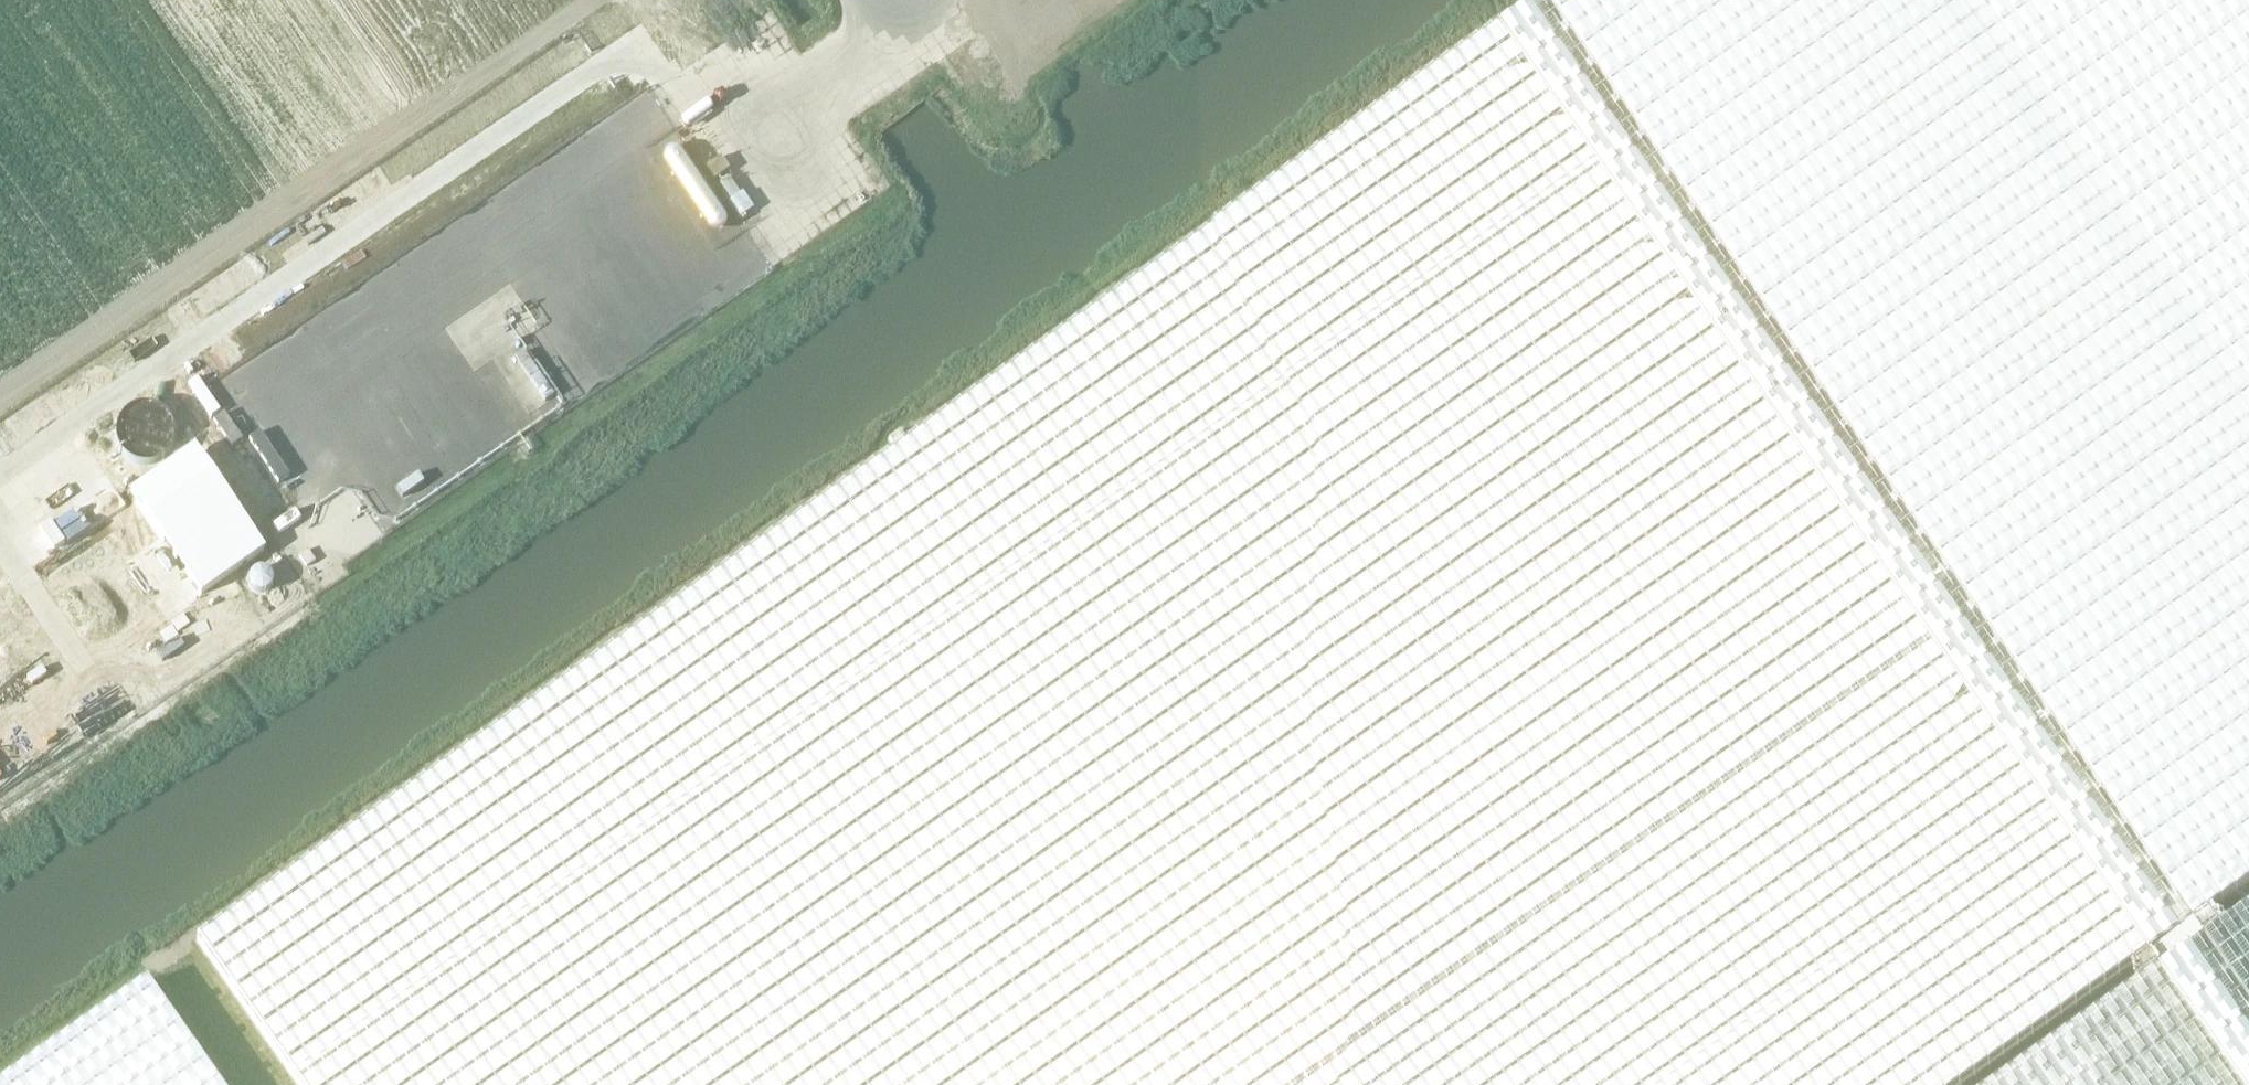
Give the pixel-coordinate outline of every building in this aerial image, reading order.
[(2242,1084),(2248,1084),(2248,907),(2206,937),(2194,920),(2248,882),(2248,0),(1541,0),(1502,27),(2242,1084)] [(196,940),(298,1084),(2242,1084),(1502,27),(1501,27),(1499,28),(1487,36),(196,940)] [(195,449),(128,496),(215,621),(281,575),(195,449)] [(0,1076),(0,1084),(216,1084),(140,977),(0,1076)]
